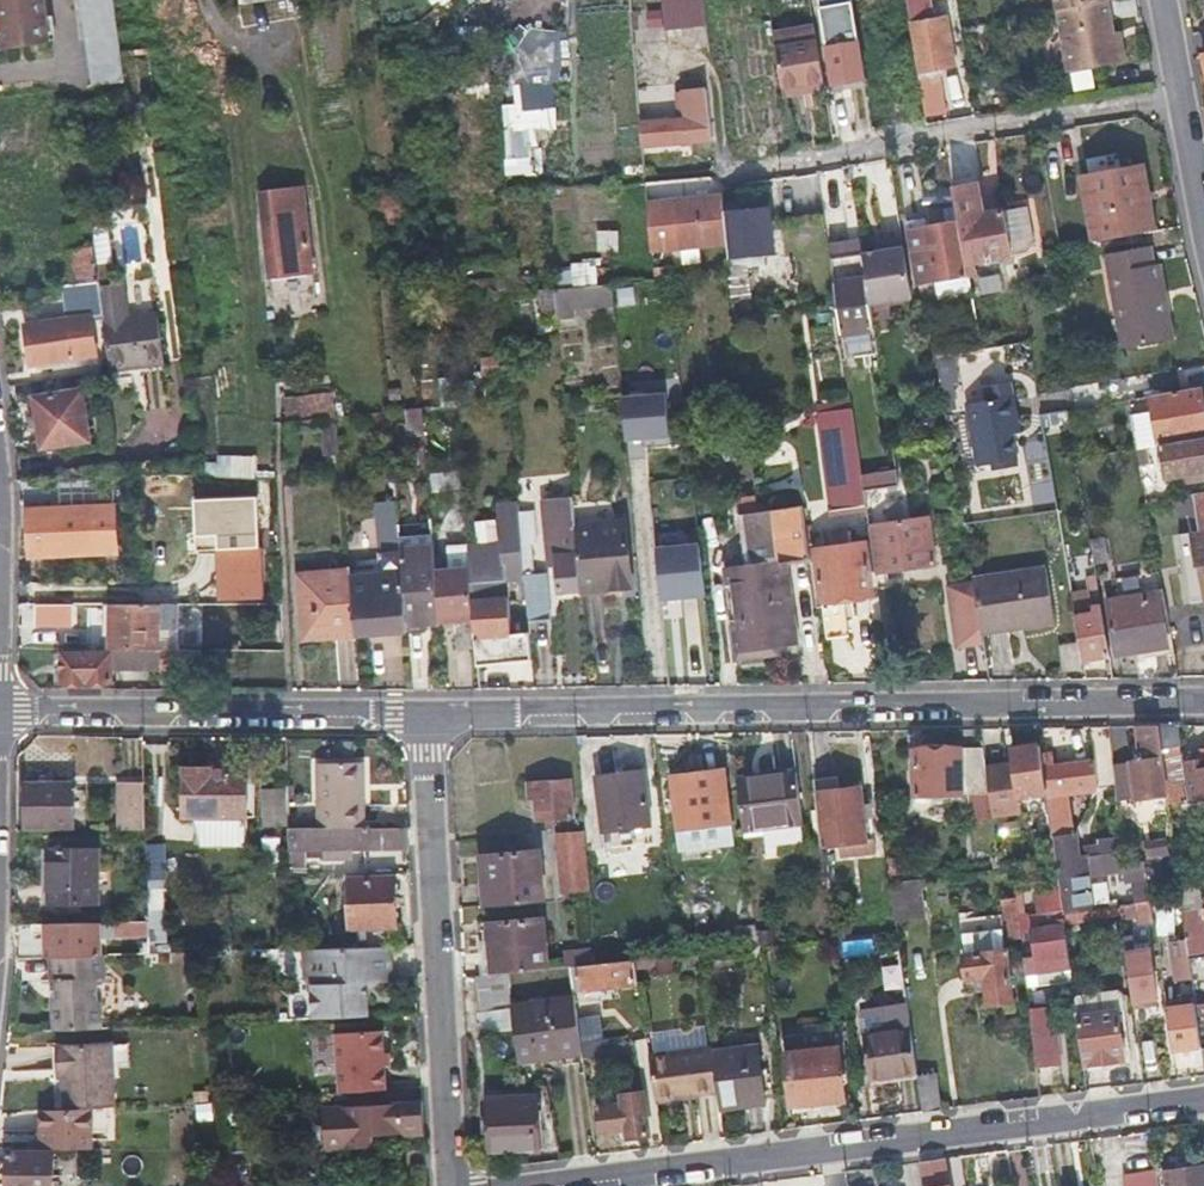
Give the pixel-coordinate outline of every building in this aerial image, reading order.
[(2,49),(47,42),(41,0),(0,0),(0,37),(2,49)] [(88,72),(122,69),(112,0),(77,0),(88,72)] [(708,18),(707,0),(664,0),(666,21),(708,18)] [(846,33),(860,31),(856,0),(842,0),(846,33)] [(1055,13),(1105,4),(1112,3),(1111,0),(1052,0),(1055,13)] [(1055,13),(1067,75),(1124,66),(1120,40),(1113,42),(1112,34),(1105,4),(1055,13)] [(917,71),(934,68),(952,66),(946,21),(910,26),(917,71)] [(815,24),(775,29),(783,93),(824,87),(815,24)] [(844,43),(836,45),(828,46),(834,83),(850,81),(851,88),(867,86),(860,31),(846,33),(842,34),(844,43)] [(1119,32),(1112,34),(1113,42),(1120,40),(1119,32)] [(706,135),(704,109),(703,83),(672,85),(673,115),(640,116),(642,139),(706,135)] [(856,110),(870,108),(868,90),(853,92),(856,110)] [(1078,177),(1090,242),(1154,230),(1142,165),(1078,177)] [(725,207),(745,205),(741,183),(723,186),(724,197),(725,207)] [(258,191),(261,223),(267,279),(310,276),(301,187),(258,191)] [(950,195),(955,226),(955,228),(962,270),(1012,262),(1022,248),(1017,215),(983,220),(979,190),(950,195)] [(652,251),(728,244),(725,207),(724,197),(648,204),(652,251)] [(728,270),(731,290),(734,310),(753,308),(747,262),(738,263),(737,254),(776,249),(771,202),(745,205),(725,207),(728,244),(731,270),(728,270)] [(915,287),(964,279),(962,270),(955,228),(923,233),(922,225),(905,228),(915,287)] [(67,231),(74,284),(99,282),(91,229),(67,231)] [(868,304),(865,284),(859,254),(857,239),(830,243),(843,334),(872,329),(868,304)] [(875,251),(859,254),(865,284),(868,304),(909,297),(899,240),(880,243),(881,250),(875,251)] [(1158,299),(1152,264),(1149,245),(1107,252),(1115,298),(1118,298),(1125,346),(1172,339),(1165,297),(1158,299)] [(1158,264),(1152,264),(1158,299),(1165,297),(1158,264)] [(643,287),(642,275),(619,278),(620,289),(643,287)] [(99,285),(103,316),(111,369),(163,363),(151,278),(99,285)] [(88,318),(103,316),(99,285),(99,282),(74,284),(62,285),(67,320),(24,325),(29,363),(93,355),(88,318)] [(987,284),(965,288),(971,326),(974,344),(996,341),(987,284)] [(971,326),(960,327),(950,329),(949,323),(939,324),(943,350),(974,344),(971,326)] [(87,441),(85,415),(82,389),(33,395),(39,447),(87,441)] [(1203,437),(1203,431),(1196,389),(1148,397),(1156,445),(1159,444),(1203,437)] [(296,396),(299,420),(306,420),(305,406),(333,404),(332,392),(296,396)] [(1013,456),(1009,431),(1007,419),(1013,418),(1010,395),(962,402),(973,462),(1013,456)] [(333,404),(305,406),(306,420),(334,417),(333,404)] [(833,508),(866,503),(864,492),(864,487),(853,406),(819,411),(833,508)] [(1016,430),(1013,418),(1007,419),(1009,431),(1016,430)] [(749,422),(736,423),(724,425),(725,438),(750,435),(749,422)] [(788,432),(750,436),(752,451),(789,446),(788,432)] [(1159,444),(1165,481),(1176,480),(1177,486),(1199,482),(1198,475),(1203,474),(1203,437),(1159,444)] [(789,446),(752,451),(759,496),(761,510),(782,508),(781,498),(799,495),(793,447),(789,446)] [(635,473),(638,491),(650,490),(647,471),(635,473)] [(184,509),(185,476),(141,475),(141,508),(184,509)] [(215,476),(218,536),(222,596),(260,596),(255,477),(215,476)] [(875,567),(904,563),(934,559),(926,513),(909,515),(904,481),(864,487),(864,492),(866,503),(875,567)] [(531,487),(515,488),(516,504),(518,525),(534,524),(531,487)] [(371,526),(376,575),(400,573),(397,549),(391,488),(371,490),(375,526),(371,526)] [(1184,573),(1187,588),(1189,600),(1203,597),(1203,493),(1171,498),(1174,517),(1194,514),(1198,531),(1178,535),(1184,573)] [(738,499),(742,532),(745,565),(724,568),(733,648),(793,641),(783,561),(809,558),(802,505),(782,508),(761,510),(759,496),(738,499)] [(554,588),(578,586),(572,526),(570,497),(540,499),(546,569),(552,568),(554,588)] [(29,555),(95,553),(117,553),(115,512),(94,513),(93,504),(25,506),(29,555)] [(502,578),(523,576),(518,525),(516,504),(496,506),(502,578)] [(572,526),(578,586),(578,590),(607,588),(608,593),(629,592),(622,522),(572,526)] [(828,530),(830,544),(848,541),(846,528),(828,530)] [(842,594),(856,592),(870,590),(864,539),(848,541),(830,544),(816,546),(826,638),(847,636),(842,594)] [(405,622),(437,619),(432,570),(429,546),(397,549),(400,573),(405,622)] [(1076,552),(1063,554),(1069,587),(1082,585),(1076,552)] [(977,618),(978,622),(1020,616),(1021,625),(1023,625),(1023,624),(1052,619),(1043,565),(970,577),(971,583),(977,618)] [(437,619),(471,616),(470,601),(467,566),(432,570),(437,619)] [(304,638),(356,633),(350,577),(350,573),(350,570),(298,575),(304,638)] [(405,629),(405,622),(400,573),(376,575),(350,577),(356,633),(405,629)] [(527,621),(535,620),(543,619),(539,576),(523,577),(527,621)] [(947,587),(957,646),(981,641),(980,633),(978,622),(977,618),(971,583),(947,587)] [(1104,595),(1112,641),(1114,651),(1165,644),(1160,618),(1168,617),(1162,585),(1104,595)] [(470,601),(471,616),(475,663),(530,659),(528,631),(510,632),(506,598),(470,601)] [(107,648),(156,649),(156,625),(175,625),(175,603),(108,604),(107,648)] [(1090,606),(1073,609),(1075,619),(1093,616),(1091,613),(1090,606)] [(1082,659),(1095,656),(1109,654),(1101,611),(1091,613),(1093,616),(1075,619),(1082,659)] [(980,633),(1021,625),(1020,616),(978,622),(980,633)] [(194,650),(156,649),(107,648),(107,653),(59,652),(59,681),(107,681),(106,668),(158,668),(158,681),(193,681),(194,650)] [(1168,798),(1161,750),(1158,726),(1138,726),(1142,762),(1131,763),(1132,765),(1115,767),(1117,780),(1118,806),(1168,798)] [(1158,726),(1161,750),(1174,748),(1181,747),(1178,726),(1158,726)] [(935,795),(936,799),(936,803),(948,802),(947,794),(990,791),(988,776),(985,745),(946,748),(917,750),(921,796),(935,795)] [(1022,797),(1047,794),(1042,755),(1041,747),(1016,750),(1019,772),(988,776),(990,791),(993,816),(1023,812),(1022,797)] [(1182,803),(1174,748),(1161,750),(1168,798),(1169,805),(1182,803)] [(1058,880),(1072,878),(1085,876),(1079,834),(1071,835),(1066,793),(1102,788),(1099,762),(1056,767),(1054,753),(1042,755),(1047,794),(1058,880)] [(1203,776),(1202,764),(1186,766),(1190,802),(1203,800),(1203,776)] [(317,831),(363,831),(362,766),(317,767),(317,831)] [(247,808),(247,791),(247,774),(232,774),(231,767),(186,768),(186,809),(247,808)] [(641,771),(617,774),(593,777),(598,828),(648,822),(641,771)] [(739,830),(785,824),(801,822),(795,773),(734,781),(739,830)] [(725,774),(699,776),(673,778),(678,827),(729,823),(725,774)] [(527,782),(527,790),(528,797),(535,797),(537,820),(575,817),(571,779),(527,782)] [(145,827),(145,805),(145,783),(120,782),(121,827),(145,827)] [(25,783),(24,803),(24,824),(73,824),(73,783),(25,783)] [(860,816),(863,816),(866,816),(865,804),(859,805),(858,789),(814,793),(818,845),(854,842),(862,841),(862,837),(860,816)] [(369,831),(363,831),(317,831),(288,831),(288,852),(370,851),(369,831)] [(369,831),(370,851),(407,850),(406,831),(369,831)] [(557,834),(561,862),(563,890),(587,887),(582,832),(557,834)] [(871,836),(862,837),(862,841),(854,842),(855,856),(872,855),(871,836)] [(46,902),(70,902),(95,901),(95,848),(45,848),(46,902)] [(545,901),(542,876),(539,851),(476,858),(481,907),(545,901)] [(1144,861),(1132,862),(1137,900),(1150,899),(1144,861)] [(393,933),(393,908),(393,884),(350,884),(349,932),(358,932),(393,933)] [(1014,896),(1007,897),(1000,898),(1004,936),(1019,934),(1018,920),(1014,896)] [(1120,914),(1138,911),(1139,922),(1152,920),(1150,899),(1137,900),(1118,902),(1120,914)] [(1064,921),(1105,916),(1120,914),(1118,902),(1112,903),(1063,910),(1063,915),(1064,921)] [(1202,911),(1183,913),(1189,957),(1203,956),(1203,930),(1202,911)] [(1108,930),(1122,929),(1120,914),(1105,916),(1108,930)] [(1063,915),(1047,917),(1030,919),(1034,954),(1068,950),(1064,921),(1063,915)] [(499,975),(511,974),(550,969),(544,918),(494,925),(499,975)] [(1022,955),(1034,954),(1030,919),(1018,920),(1019,934),(1022,955)] [(97,933),(146,933),(146,921),(97,922),(97,933)] [(50,954),(97,954),(97,933),(97,922),(46,922),(47,954),(50,954)] [(394,952),(393,933),(358,932),(358,952),(390,952),(394,952)] [(660,938),(661,956),(675,955),(673,937),(660,938)] [(569,950),(572,964),(596,961),(595,947),(569,950)] [(960,954),(961,964),(962,975),(981,973),(984,999),(1009,996),(1005,949),(960,954)] [(358,952),(302,952),(302,983),(313,987),(314,1021),(369,1019),(368,1001),(359,995),(367,988),(393,986),(390,952),(358,952)] [(1131,1000),(1144,998),(1156,997),(1150,952),(1126,955),(1131,1000)] [(103,954),(97,954),(50,954),(51,978),(53,978),(54,995),(49,995),(50,1027),(100,1026),(99,1000),(96,1001),(95,977),(104,977),(103,954)] [(639,959),(613,962),(587,965),(589,984),(641,979),(639,959)] [(1203,1002),(1203,959),(1189,961),(1195,1003),(1203,1002)] [(514,1012),(511,974),(499,975),(476,978),(479,1018),(514,1015),(514,1012)] [(1195,1003),(1195,1006),(1197,1026),(1200,1046),(1200,1048),(1203,1047),(1203,1002),(1195,1003)] [(576,1006),(514,1012),(514,1015),(518,1064),(581,1058),(576,1006)] [(1200,1046),(1197,1026),(1195,1006),(1164,1010),(1170,1050),(1200,1046)] [(1077,1015),(1080,1041),(1084,1066),(1124,1061),(1117,1010),(1077,1015)] [(883,1023),(884,1034),(908,1030),(907,1020),(883,1023)] [(1037,1073),(1048,1072),(1059,1070),(1053,1022),(1031,1026),(1037,1073)] [(908,1030),(884,1034),(861,1037),(866,1078),(872,1077),(913,1071),(908,1030)] [(339,1036),(343,1095),(388,1093),(383,1034),(339,1036)] [(834,1049),(816,1051),(797,1054),(795,1039),(783,1040),(792,1108),(841,1102),(834,1049)] [(110,1041),(83,1042),(56,1043),(57,1066),(64,1066),(64,1074),(63,1107),(96,1105),(112,1105),(110,1041)] [(713,1045),(651,1054),(657,1101),(682,1097),(682,1095),(717,1090),(714,1050),(713,1045)] [(719,1107),(741,1105),(764,1104),(758,1045),(714,1050),(717,1090),(719,1107)] [(873,1085),(914,1079),(914,1076),(913,1071),(872,1077),(873,1085)] [(935,1074),(914,1076),(914,1079),(919,1113),(940,1111),(935,1074)] [(626,1102),(615,1104),(605,1105),(607,1128),(629,1126),(631,1136),(649,1134),(644,1091),(624,1093),(626,1102)] [(538,1150),(537,1125),(536,1101),(490,1103),(492,1152),(538,1150)] [(325,1108),(325,1128),(325,1148),(369,1147),(368,1135),(424,1133),(424,1104),(325,1108)] [(63,1107),(39,1107),(34,1145),(94,1146),(96,1105),(63,1107)] [(53,1150),(9,1149),(8,1185),(52,1185),(53,1150)] [(923,1185),(948,1185),(943,1155),(919,1160),(923,1185)] [(1169,1170),(1171,1185),(1203,1185),(1203,1166),(1169,1170)] [(1159,1170),(1128,1175),(1129,1185),(1161,1185),(1159,1170)]
